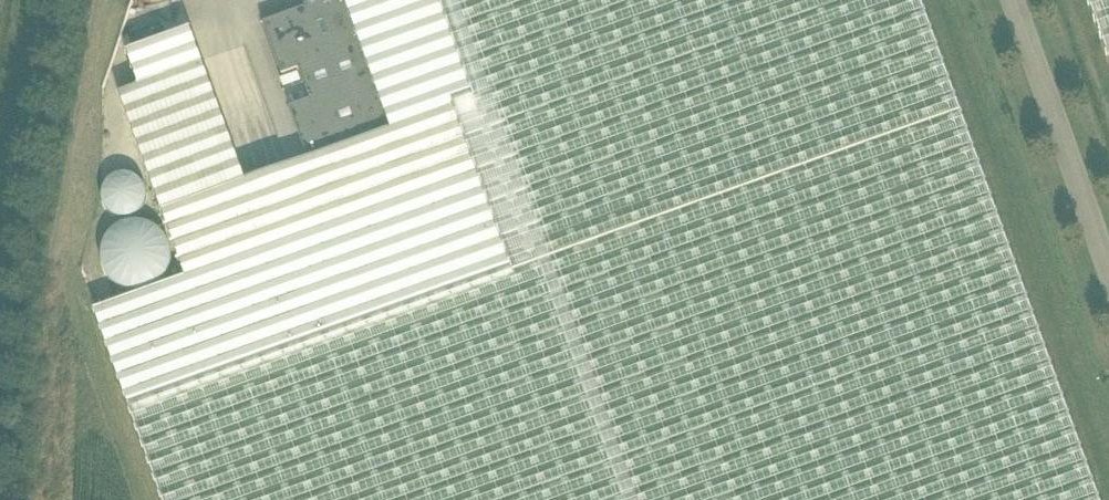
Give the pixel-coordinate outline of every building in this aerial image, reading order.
[(294,106),(289,108),(308,160),(247,182),(204,63),(119,93),(186,279),(95,311),(162,499),(1098,499),(919,0),(344,0),(348,11),(286,34),(310,100),(294,106)] [(1108,63),(1108,0),(1086,0),(1108,63)] [(172,258),(172,251),(170,245),(168,239),(164,234),(158,229),(153,225),(145,222),(139,221),(131,222),(125,223),(117,227),(112,231),(107,236),(103,243),(101,250),(100,256),(101,263),(102,269),(105,276),(110,282),(115,287),(123,291),(130,293),(136,294),(142,293),(150,291),(154,289),(160,284),(165,279),(169,273),(171,266),(172,258)]
